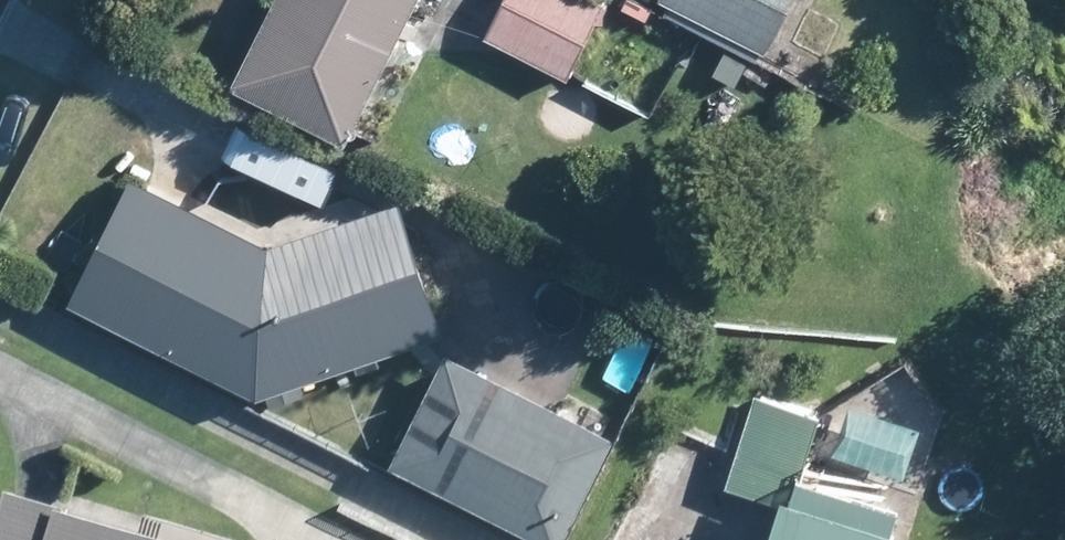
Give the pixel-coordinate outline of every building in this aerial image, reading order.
[(355,129),(419,0),(279,0),(237,85),(350,141),(355,129)] [(569,78),(608,3),(602,0),(506,0),(488,35),(502,42),(569,78)] [(797,0),(674,0),(774,49),(797,0)] [(185,205),(150,188),(133,179),(75,302),(263,394),(269,393),(274,406),(305,395),(301,383),(406,346),(448,332),(403,202),(273,247),(246,234),(185,205)] [(560,408),(450,353),(438,378),(395,465),(545,539),(566,539),(617,437),(560,408)] [(793,407),(757,397),(753,408),(729,484),(785,503),(774,539),(906,539),(909,532),(898,528),(905,507),(804,476),(823,417),(793,407)] [(837,452),(900,474),(916,429),(852,407),(837,452)] [(17,489),(9,486),(0,516),(0,539),(191,539),(17,489)]
